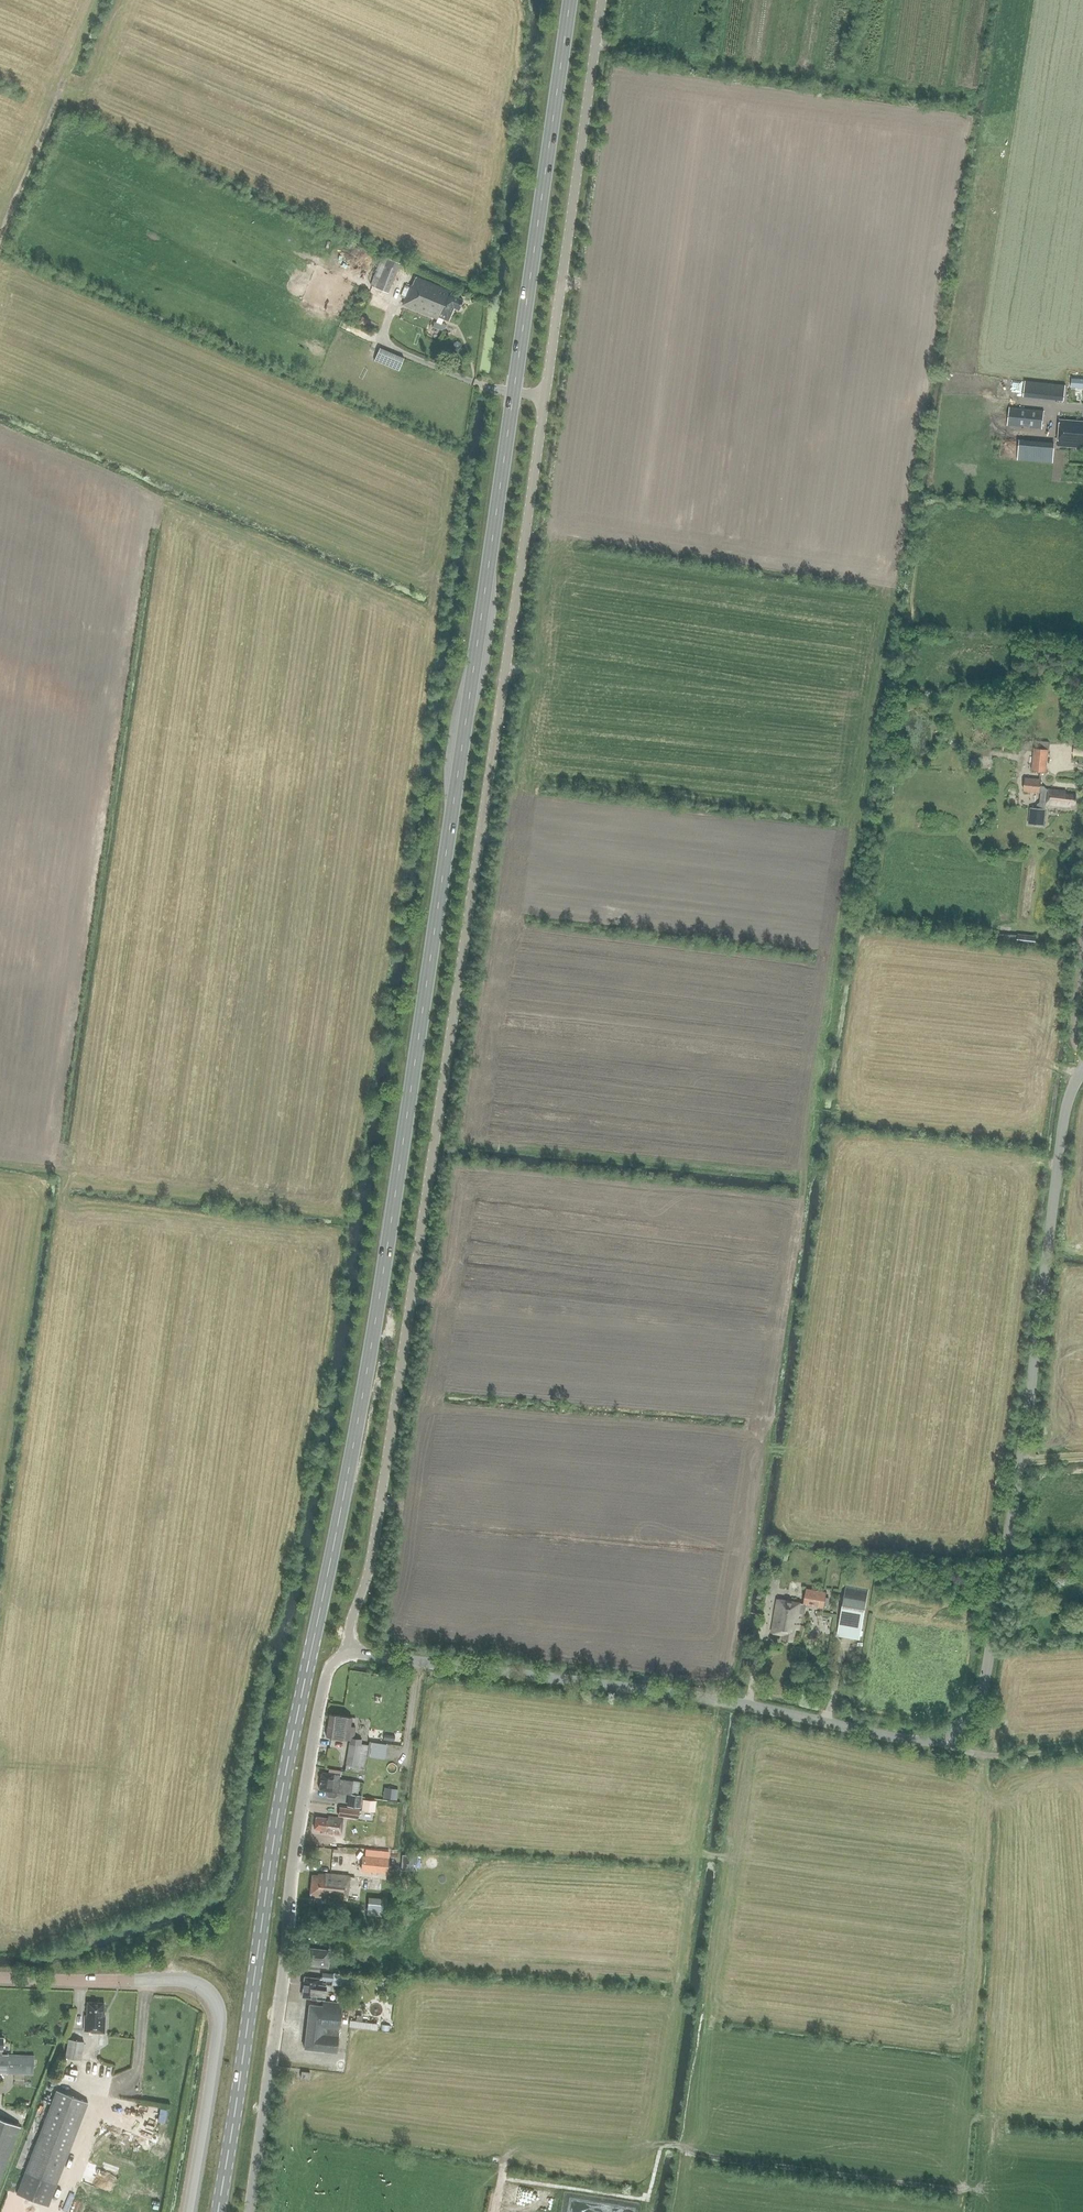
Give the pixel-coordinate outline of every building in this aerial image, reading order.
[(375,272),(372,271),(370,277),(373,278),(372,279),(373,280),(370,285),(372,286),(371,287),(387,294),(390,286),(391,286),(400,263),(382,256),(375,272)] [(450,295),(451,292),(415,277),(412,286),(410,286),(409,288),(404,286),(401,295),(406,297),(402,305),(438,320),(438,317),(448,321),(453,308),(458,310),(462,300),(450,295)] [(446,325),(441,323),(441,325),(434,322),(432,327),(443,331),(446,325)] [(396,370),(401,357),(377,346),(371,359),(396,370)] [(1070,387),(1082,387),(1082,378),(1070,378),(1070,387)] [(976,381),(975,394),(986,396),(988,382),(976,381)] [(1055,398),(1064,399),(1065,385),(1056,384),(1055,398)] [(1009,407),(1007,425),(1042,428),(1044,411),(1009,407)] [(1060,419),(1058,446),(1082,448),(1082,421),(1060,419)] [(1016,440),(1016,460),(1051,461),(1052,440),(1016,440)] [(1046,772),(1048,749),(1034,748),(1031,771),(1046,772)] [(1038,807),(1031,807),(1029,824),(1043,825),(1046,803),(1070,806),(1070,803),(1076,804),(1077,795),(1065,794),(1065,791),(1047,789),(1044,786),(1040,786),(1040,780),(1026,778),(1025,790),(1039,792),(1042,793),(1041,802),(1038,804),(1038,807)] [(1019,934),(1018,943),(1035,946),(1036,937),(1019,934)] [(846,1586),(837,1635),(859,1639),(868,1590),(846,1586)] [(803,1603),(776,1598),(771,1632),(783,1634),(782,1640),(792,1642),(794,1629),(798,1629),(801,1612),(804,1613),(806,1604),(824,1607),(826,1592),(806,1588),(803,1603)] [(356,1727),(350,1726),(351,1717),(329,1714),(326,1736),(350,1740),(345,1771),(365,1774),(369,1745),(361,1744),(362,1739),(354,1738),(356,1727)] [(385,1759),(387,1745),(370,1742),(368,1757),(385,1759)] [(359,1782),(352,1781),(339,1779),(339,1775),(334,1774),(322,1772),(319,1790),(327,1791),(326,1794),(328,1796),(334,1797),(336,1796),(337,1792),(338,1791),(349,1793),(347,1806),(360,1808),(362,1795),(357,1795),(359,1782)] [(382,1798),(395,1800),(397,1789),(384,1787),(382,1798)] [(375,1811),(376,1800),(363,1799),(362,1810),(375,1811)] [(358,1818),(359,1809),(339,1807),(338,1816),(358,1818)] [(340,1835),(343,1818),(328,1816),(328,1818),(316,1816),(314,1829),(322,1830),(322,1832),(340,1835)] [(361,1864),(362,1856),(332,1854),(331,1865),(346,1867),(361,1864)] [(361,1864),(361,1869),(386,1872),(388,1857),(362,1854),(362,1856),(361,1864)] [(347,1899),(349,1876),(317,1873),(317,1875),(312,1874),(310,1894),(311,1894),(311,1896),(347,1899)] [(381,1915),(382,1899),(368,1897),(367,1913),(381,1915)] [(328,1951),(308,1948),(306,1963),(327,1965),(328,1951)] [(331,1982),(332,1974),(322,1972),(322,1977),(317,1976),(317,1978),(304,1977),(302,1997),(316,1998),(317,2000),(320,2000),(322,1999),(324,1999),(326,1984),(322,1984),(323,1981),(331,1982)] [(339,2028),(342,2003),(325,2001),(323,2002),(323,2005),(309,2004),(304,2048),(336,2052),(338,2035),(336,2035),(337,2028),(339,2028)] [(105,2034),(105,2016),(104,2016),(104,2002),(87,2002),(87,2015),(85,2015),(84,2031),(91,2031),(91,2033),(105,2034)] [(351,2019),(350,2025),(368,2028),(369,2022),(351,2019)] [(3,2037),(0,2037),(0,2072),(33,2073),(34,2056),(2,2054),(2,2049),(3,2049),(3,2037)] [(81,2060),(84,2042),(68,2039),(65,2058),(81,2060)] [(49,2207),(88,2103),(57,2090),(17,2194),(49,2207)] [(167,2109),(160,2108),(158,2121),(165,2123),(167,2109)] [(0,2119),(0,2182),(20,2127),(0,2119)]
